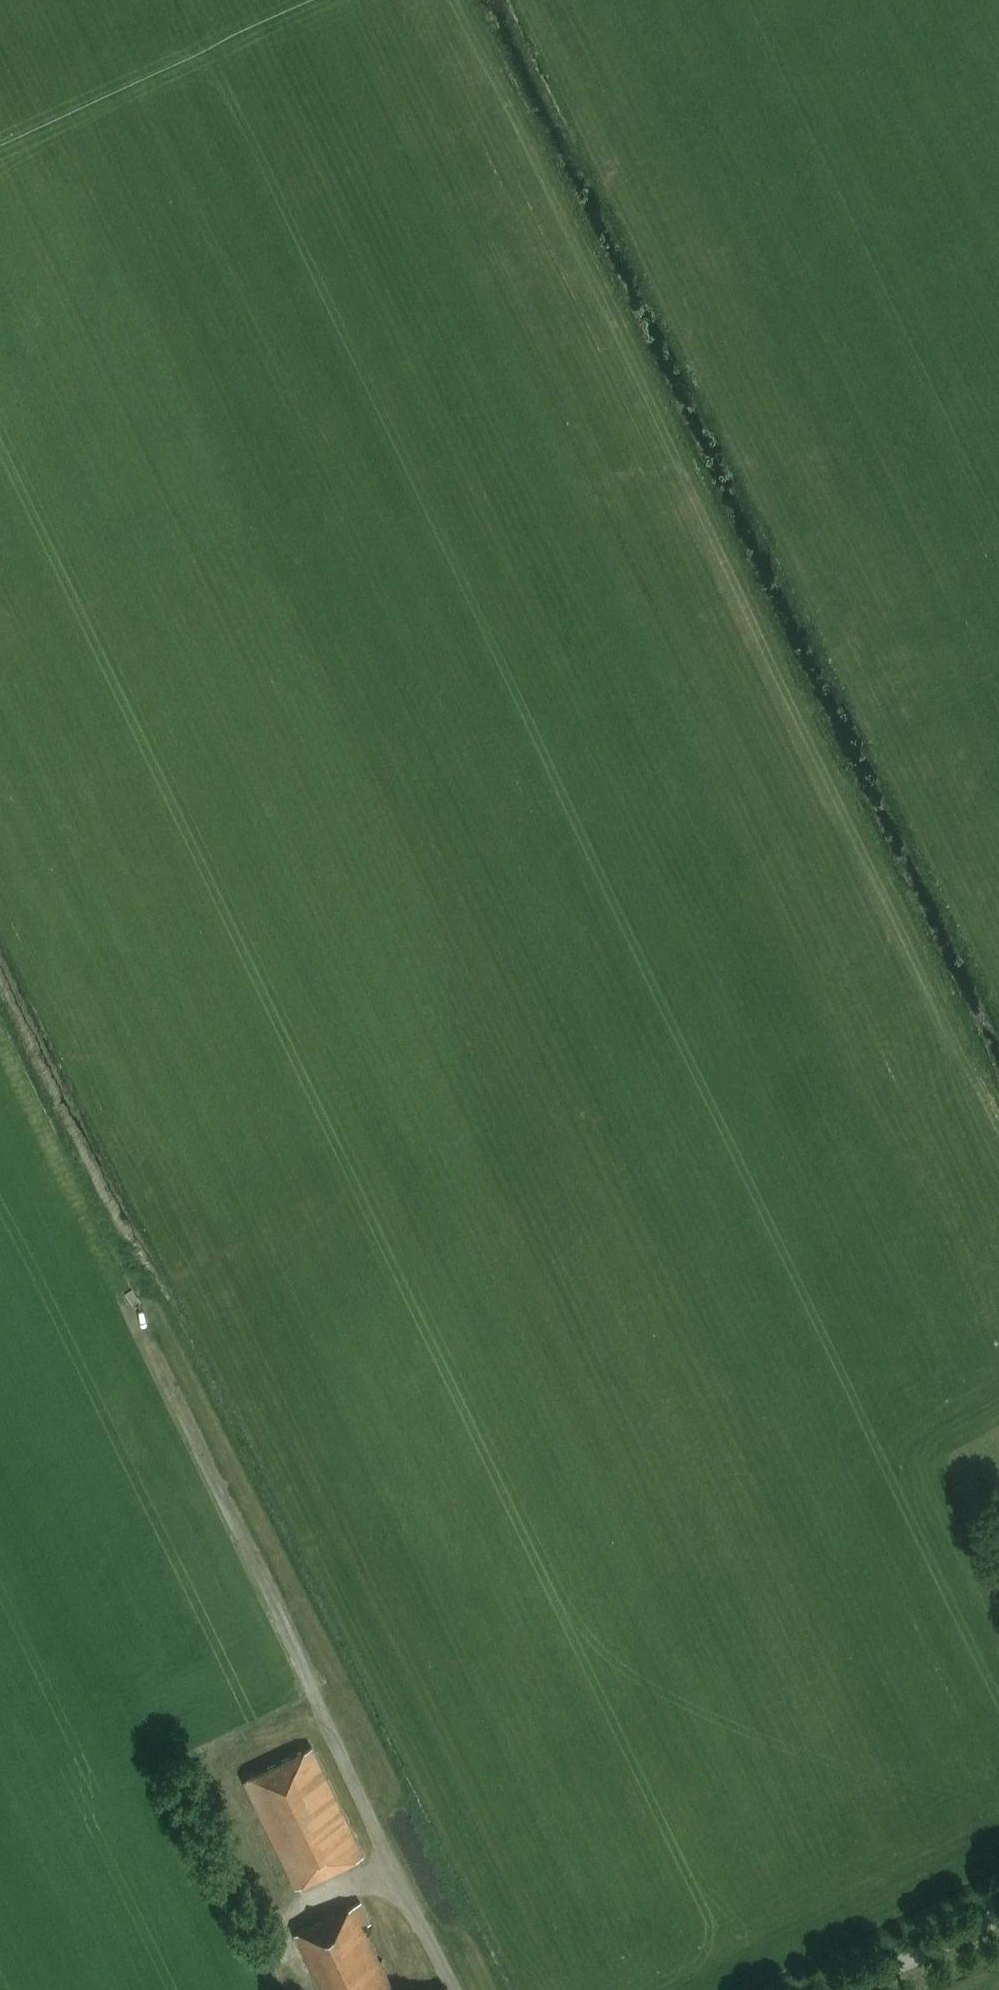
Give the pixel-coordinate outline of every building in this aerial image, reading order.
[(312,1747),(244,1780),(295,1889),(365,1855),(312,1747)] [(363,1927),(370,1924),(361,1904),(295,1935),(306,1954),(323,1989),(393,1989),(363,1927)]
